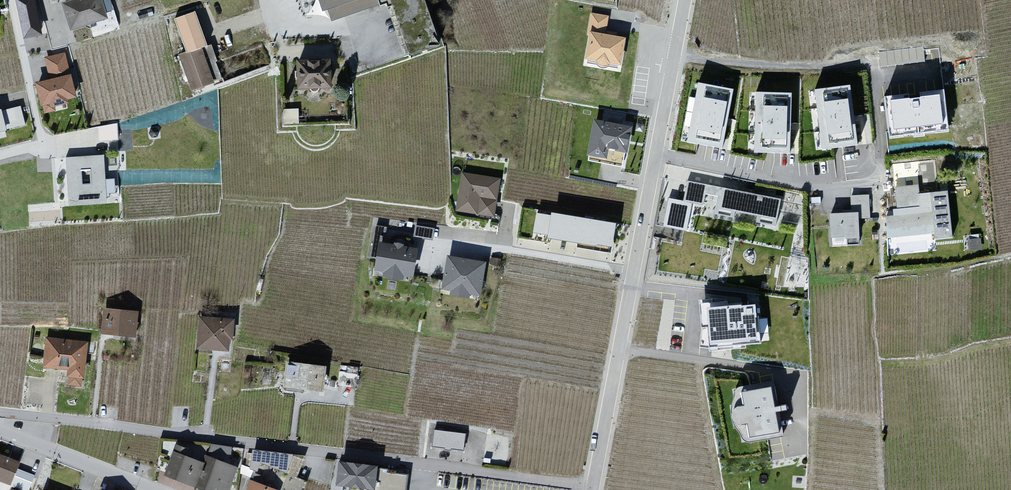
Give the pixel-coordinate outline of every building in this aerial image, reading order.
[(25,40),(44,35),(35,0),(15,0),(25,40)] [(62,6),(70,34),(108,23),(102,0),(84,0),(62,6)] [(410,58),(442,48),(425,0),(317,0),(322,13),(328,15),(332,22),(391,5),(410,58)] [(196,16),(176,23),(188,55),(201,51),(208,48),(196,16)] [(609,20),(592,17),(589,32),(606,35),(609,20)] [(627,44),(590,37),(585,67),(622,73),(627,44)] [(214,84),(201,51),(188,55),(180,58),(193,94),(214,84)] [(40,85),(47,113),(77,106),(65,54),(46,58),(52,82),(40,85)] [(331,62),(298,63),(299,90),(332,89),(331,62)] [(853,87),(815,93),(824,150),(861,145),(853,87)] [(692,146),(721,151),(730,92),(702,88),(692,146)] [(944,91),(887,98),(892,136),(948,129),(944,91)] [(788,155),(790,98),(756,97),(754,154),(788,155)] [(0,115),(0,134),(23,128),(19,110),(0,115)] [(299,124),(299,110),(284,111),(284,125),(299,124)] [(100,139),(119,138),(118,123),(99,124),(100,139)] [(627,132),(597,126),(590,161),(616,167),(617,163),(621,164),(627,132)] [(103,155),(64,158),(69,205),(108,202),(103,155)] [(499,182),(463,177),(457,211),(493,217),(499,182)] [(783,201),(686,182),(682,205),(779,225),(783,201)] [(897,191),(899,215),(887,216),(890,252),(933,249),(932,239),(950,237),(946,187),(897,191)] [(854,216),(829,217),(830,243),(862,241),(862,224),(871,224),(870,198),(853,199),(854,216)] [(541,217),(537,238),(612,251),(616,230),(541,217)] [(422,251),(381,245),(376,274),(418,280),(422,251)] [(487,265),(450,258),(444,291),(481,298),(487,265)] [(756,297),(709,302),(713,344),(760,339),(756,297)] [(138,315),(105,311),(102,335),(135,339),(138,315)] [(234,322),(200,318),(196,351),(230,354),(234,322)] [(88,344),(47,340),(44,370),(69,372),(68,387),(83,389),(88,344)] [(361,371),(287,363),(284,390),(325,395),(327,380),(338,382),(338,389),(358,392),(361,371)] [(779,431),(770,381),(737,387),(746,437),(779,431)] [(465,436),(433,432),(431,449),(463,453),(465,436)] [(292,453),(253,449),(251,465),(255,467),(260,461),(286,470),(292,453)] [(239,469),(209,457),(206,464),(175,451),(165,474),(204,489),(231,489),(239,469)] [(0,458),(0,482),(12,487),(20,465),(0,458)] [(340,464),(338,487),(357,489),(406,489),(407,477),(379,474),(380,468),(340,464)] [(251,481),(248,489),(274,489),(251,481)]
